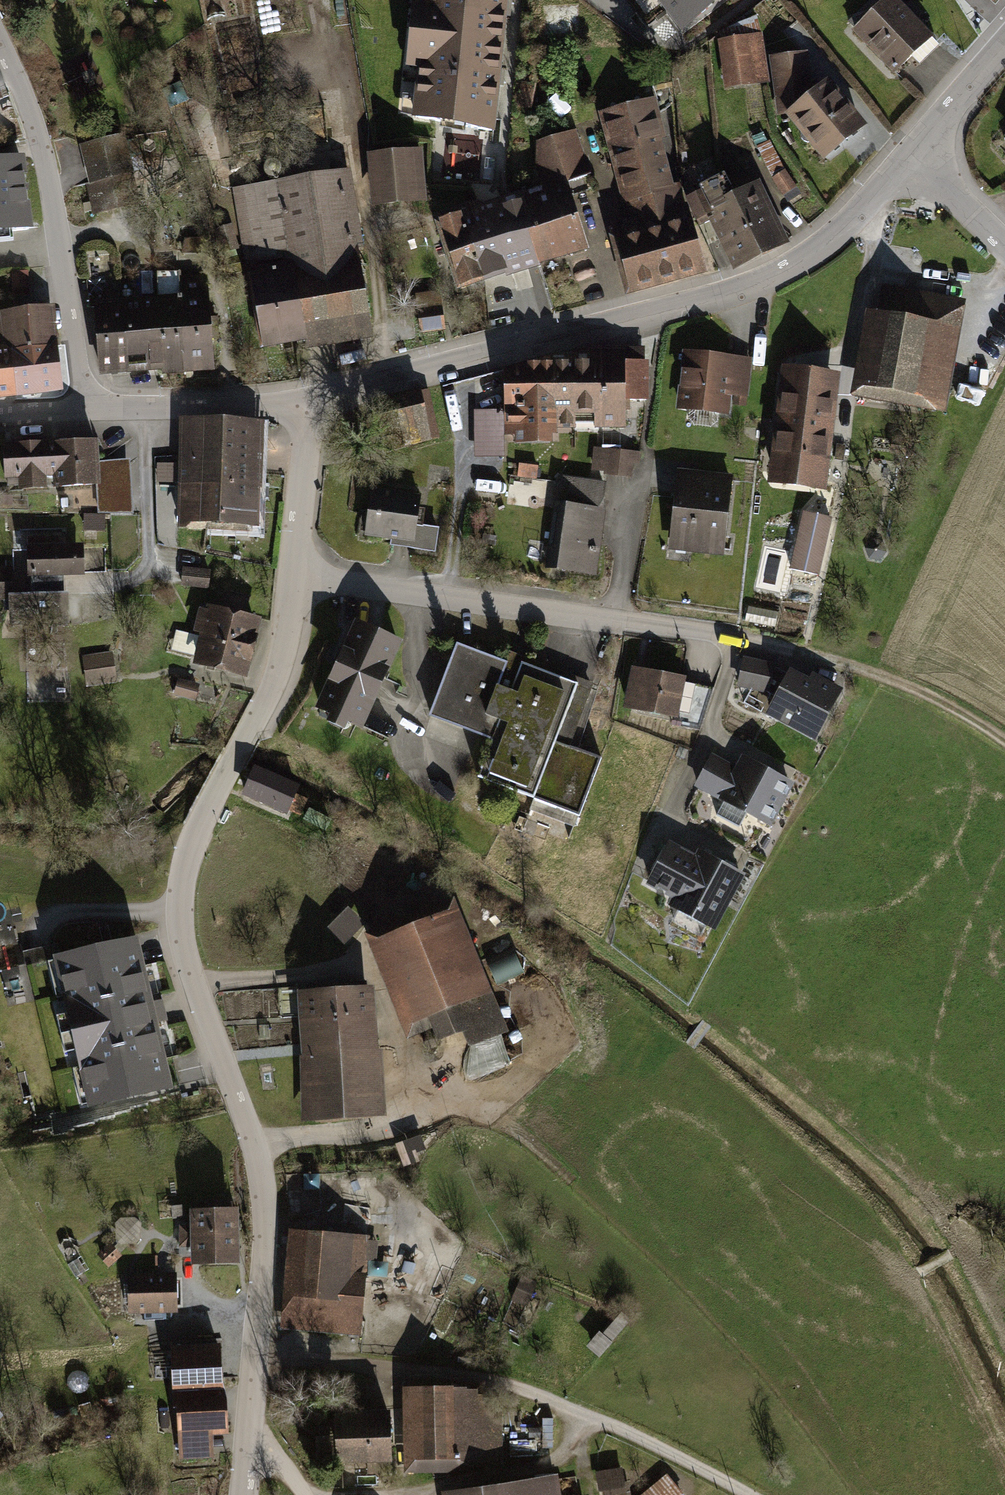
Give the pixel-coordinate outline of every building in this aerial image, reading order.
[(421,34),(500,42),(505,0),(427,0),(427,2),(425,2),(421,34)] [(683,30),(723,0),(661,0),(683,30)] [(855,31),(894,71),(908,58),(917,66),(938,46),(930,37),(929,38),(892,0),(887,0),(855,31)] [(500,42),(421,34),(418,67),(421,67),(416,117),(492,131),(500,42)] [(745,41),(723,44),(729,84),(751,80),(745,41)] [(259,51),(247,51),(248,89),(260,89),(259,51)] [(802,54),(773,58),(778,88),(801,85),(805,102),(791,114),(803,129),(801,131),(801,134),(801,137),(803,139),(805,141),(807,142),(810,142),(813,141),(825,156),(861,126),(826,83),(816,91),(809,83),(806,83),(802,54)] [(527,107),(531,84),(522,83),(518,105),(527,107)] [(634,221),(674,211),(654,138),(659,137),(650,103),(606,115),(634,221)] [(574,133),(541,143),(539,173),(545,193),(524,200),(534,233),(530,234),(537,260),(584,244),(569,197),(571,196),(568,185),(589,177),(574,133)] [(86,144),(95,181),(131,172),(122,136),(86,144)] [(483,175),(482,139),(455,140),(456,176),(483,175)] [(410,153),(374,156),(378,203),(414,200),(410,153)] [(21,158),(0,160),(0,232),(28,229),(21,158)] [(273,159),(270,160),(267,162),(264,164),(264,168),(264,171),(266,174),(268,176),(272,177),(275,177),(278,175),(280,172),(281,169),(281,165),(279,162),(276,160),(273,159)] [(95,181),(88,182),(95,212),(138,202),(131,172),(95,181)] [(744,173),(725,184),(731,199),(759,254),(781,243),(753,187),(751,188),(744,173)] [(784,195),(795,188),(785,173),(774,180),(784,195)] [(344,175),(275,186),(287,256),(289,255),(291,265),(288,265),(253,271),(265,342),(342,329),(345,341),(362,338),(360,326),(369,324),(344,175)] [(704,179),(684,191),(696,217),(711,209),(739,264),(759,254),(731,199),(725,184),(722,179),(706,185),(704,179)] [(249,254),(278,249),(268,187),(238,191),(249,254)] [(534,233),(524,200),(481,215),(489,236),(473,241),(483,276),(537,260),(530,234),(534,233)] [(489,236),(481,215),(479,211),(476,212),(474,207),(467,210),(469,214),(441,223),(460,284),(467,282),(468,285),(472,287),(481,284),(479,278),(483,276),(473,241),(489,236)] [(682,209),(674,211),(634,221),(616,226),(632,284),(700,266),(688,224),(682,209)] [(11,271),(12,297),(30,295),(28,269),(11,271)] [(185,370),(181,281),(181,271),(157,271),(159,297),(151,297),(152,304),(157,363),(162,363),(163,372),(185,370)] [(206,280),(181,281),(185,370),(212,368),(206,280)] [(950,303),(884,291),(865,395),(890,400),(893,388),(933,395),(950,303)] [(157,363),(152,304),(123,305),(128,365),(157,363)] [(128,365),(123,305),(97,306),(101,369),(128,368),(128,365)] [(440,307),(420,309),(422,330),(442,327),(440,307)] [(15,391),(10,350),(53,347),(48,308),(39,309),(39,308),(5,312),(8,341),(0,342),(0,393),(15,391)] [(53,347),(10,350),(15,391),(57,387),(53,347)] [(732,358),(687,353),(680,407),(725,412),(728,392),(732,358)] [(749,361),(732,358),(728,392),(745,394),(749,361)] [(552,425),(574,425),(574,363),(550,364),(550,372),(550,410),(552,410),(552,425)] [(623,423),(623,399),(623,366),(623,363),(574,363),(574,425),(574,428),(595,428),(595,424),(623,423)] [(645,366),(623,366),(623,399),(646,399),(645,366)] [(552,431),(552,425),(552,410),(550,410),(550,372),(522,372),(522,377),(508,378),(509,432),(552,431)] [(832,380),(787,374),(781,426),(826,431),(832,380)] [(418,393),(401,398),(412,442),(429,438),(418,393)] [(734,393),(733,403),(745,404),(746,394),(734,393)] [(388,447),(412,442),(401,398),(377,403),(388,447)] [(474,457),(504,456),(503,409),(473,410),(474,457)] [(223,420),(194,418),(191,483),(182,483),(180,523),(207,524),(213,485),(224,485),(223,420)] [(253,421),(223,420),(224,485),(213,485),(207,524),(223,525),(223,524),(248,525),(253,421)] [(826,431),(781,426),(775,476),(820,482),(826,431)] [(94,443),(5,448),(7,485),(55,482),(55,486),(97,483),(96,461),(94,443)] [(633,452),(608,449),(608,451),(606,465),(606,473),(630,475),(632,462),(633,452)] [(606,465),(608,451),(595,450),(594,464),(606,465)] [(641,452),(633,452),(632,462),(640,463),(641,452)] [(130,459),(96,461),(97,483),(98,512),(133,512),(130,459)] [(538,466),(519,464),(518,476),(536,478),(538,466)] [(730,480),(681,474),(674,543),(720,548),(725,497),(728,497),(730,480)] [(558,504),(549,566),(593,572),(602,510),(600,510),(604,486),(596,485),(595,495),(575,493),(576,482),(563,480),(560,504),(558,504)] [(419,497),(372,490),(366,532),(392,536),(391,544),(434,550),(437,528),(415,525),(419,497)] [(830,518),(804,512),(791,568),(818,574),(830,518)] [(57,539),(29,540),(30,569),(30,575),(31,575),(32,594),(12,594),(13,621),(65,620),(64,593),(57,593),(56,575),(62,574),(62,573),(77,572),(76,548),(58,548),(57,539)] [(882,543),(872,541),(867,548),(870,557),(879,559),(884,552),(882,543)] [(209,571),(184,568),(183,575),(182,584),(207,587),(209,571)] [(256,622),(211,611),(211,612),(202,609),(197,627),(207,629),(199,660),(243,671),(256,622)] [(397,641),(358,623),(320,707),(334,713),(335,710),(347,715),(346,719),(359,725),(397,641)] [(194,655),(199,635),(176,630),(171,650),(194,655)] [(478,776),(579,815),(600,758),(569,746),(591,688),(508,657),(506,663),(457,644),(430,714),(492,738),(478,776)] [(110,655),(85,658),(88,683),(113,680),(110,655)] [(768,685),(772,666),(745,660),(740,684),(767,690),(768,685)] [(771,711),(815,734),(837,692),(815,680),(812,686),(790,675),(789,676),(772,666),(768,685),(781,692),(771,711)] [(713,687),(634,672),(627,704),(675,714),(676,713),(688,715),(686,726),(700,729),(713,687)] [(195,687),(180,685),(178,695),(193,697),(195,687)] [(768,822),(789,783),(745,759),(738,771),(712,757),(697,784),(725,799),(716,814),(738,826),(747,811),(768,822)] [(297,789),(254,770),(245,791),(288,810),(288,809),(302,814),(308,801),(294,795),(297,789)] [(715,920),(740,874),(701,853),(697,861),(669,846),(650,881),(678,896),(676,900),(715,920)] [(325,927),(342,944),(364,922),(346,905),(325,927)] [(445,917),(384,941),(415,1018),(433,1011),(442,1032),(465,1023),(473,1044),(492,1036),(445,917)] [(147,1004),(132,939),(60,955),(68,993),(64,994),(81,1067),(85,1066),(94,1104),(166,1087),(151,1022),(161,1020),(157,1002),(147,1004)] [(311,1075),(314,1115),(375,1111),(366,988),(306,992),(311,1069),(307,1070),(307,1076),(311,1075)] [(208,1212),(195,1212),(196,1228),(182,1228),(183,1244),(196,1244),(197,1261),(235,1260),(233,1211),(220,1212),(219,1204),(208,1204),(208,1212)] [(173,1207),(175,1217),(184,1215),(182,1206),(173,1207)] [(301,1235),(293,1315),(357,1320),(364,1240),(301,1235)] [(518,1291),(536,1298),(542,1280),(524,1274),(518,1291)] [(135,1309),(173,1307),(172,1277),(134,1278),(135,1309)] [(357,1320),(293,1315),(292,1327),(356,1332),(357,1320)] [(181,1456),(212,1455),(211,1430),(225,1429),(224,1398),(220,1380),(219,1348),(172,1350),(175,1405),(179,1405),(181,1456)] [(492,1462),(507,1462),(506,1411),(470,1412),(470,1391),(453,1387),(415,1388),(416,1458),(456,1457),(457,1465),(470,1465),(470,1457),(492,1456),(492,1462)] [(345,1414),(339,1414),(341,1459),(370,1458),(370,1466),(386,1466),(386,1457),(390,1457),(389,1417),(345,1419),(345,1414)] [(623,1484),(621,1468),(598,1472),(600,1488),(623,1484)] [(683,1493),(667,1473),(640,1494),(680,1494),(683,1493)] [(554,1479),(457,1493),(458,1494),(556,1494),(554,1479)]
